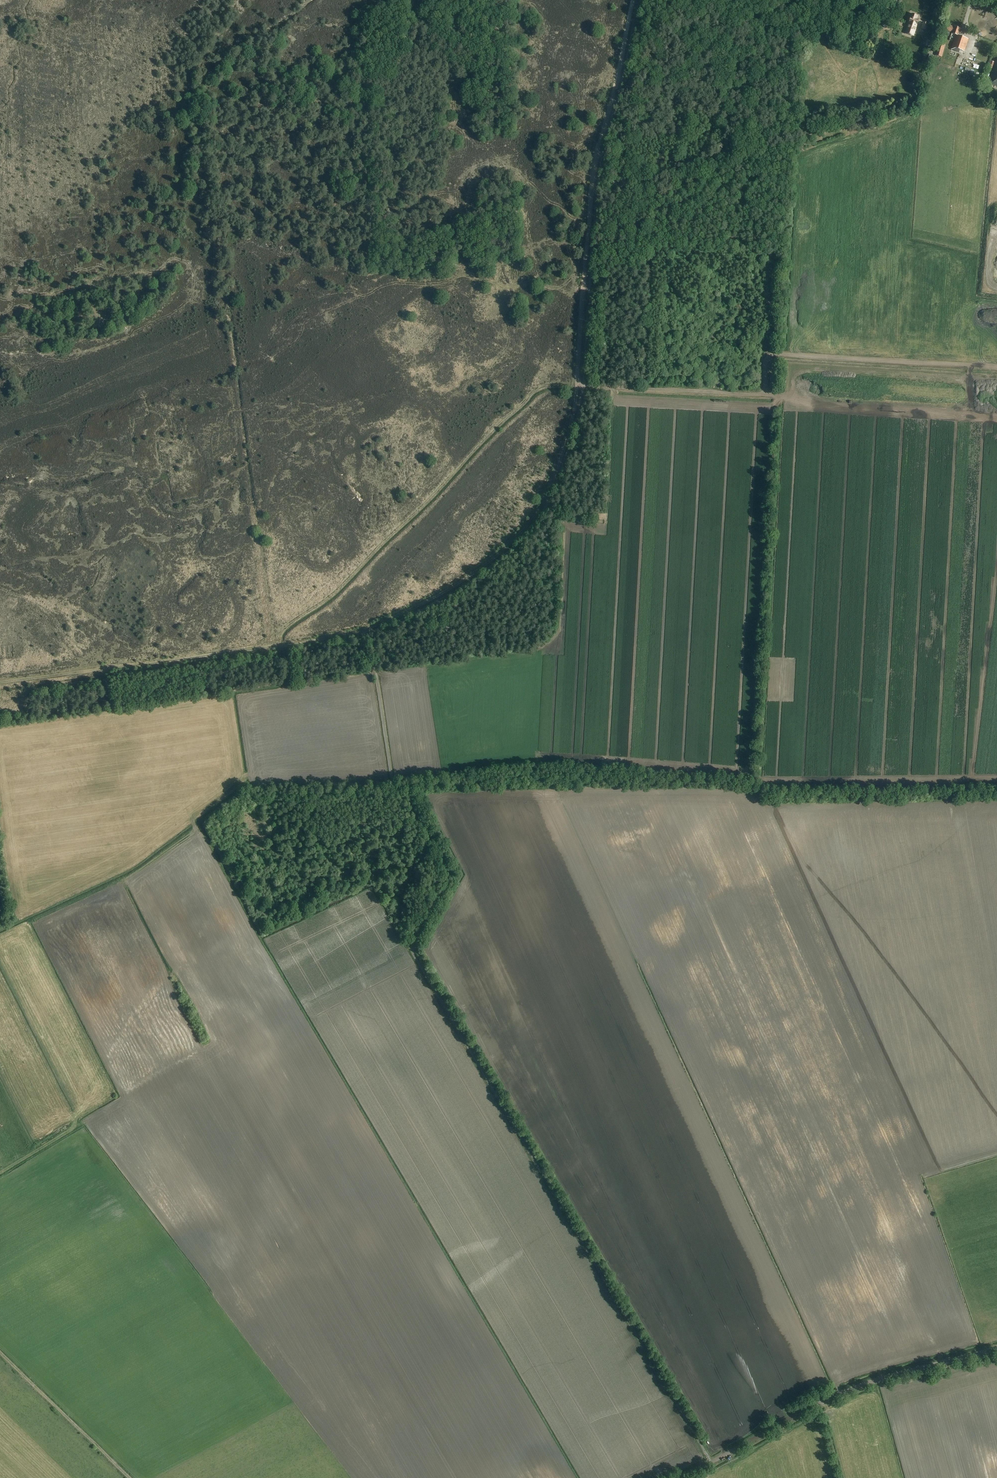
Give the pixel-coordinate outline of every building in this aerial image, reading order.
[(889,15),(891,10),(887,8),(887,6),(883,4),(880,12),(889,15)] [(917,24),(918,20),(916,19),(917,16),(912,14),(909,24),(905,33),(914,36),(917,27),(915,26),(916,24),(917,24)] [(957,35),(958,36),(961,29),(954,27),(954,28),(948,26),(947,31),(948,32),(947,34),(949,35),(950,32),(953,33),(952,34),(957,35)] [(969,39),(958,36),(957,35),(952,50),(960,53),(961,50),(964,52),(969,39)] [(942,57),(946,44),(939,42),(936,55),(942,57)] [(996,71),(996,59),(996,63),(990,61),(988,68),(994,70),(996,71)]
